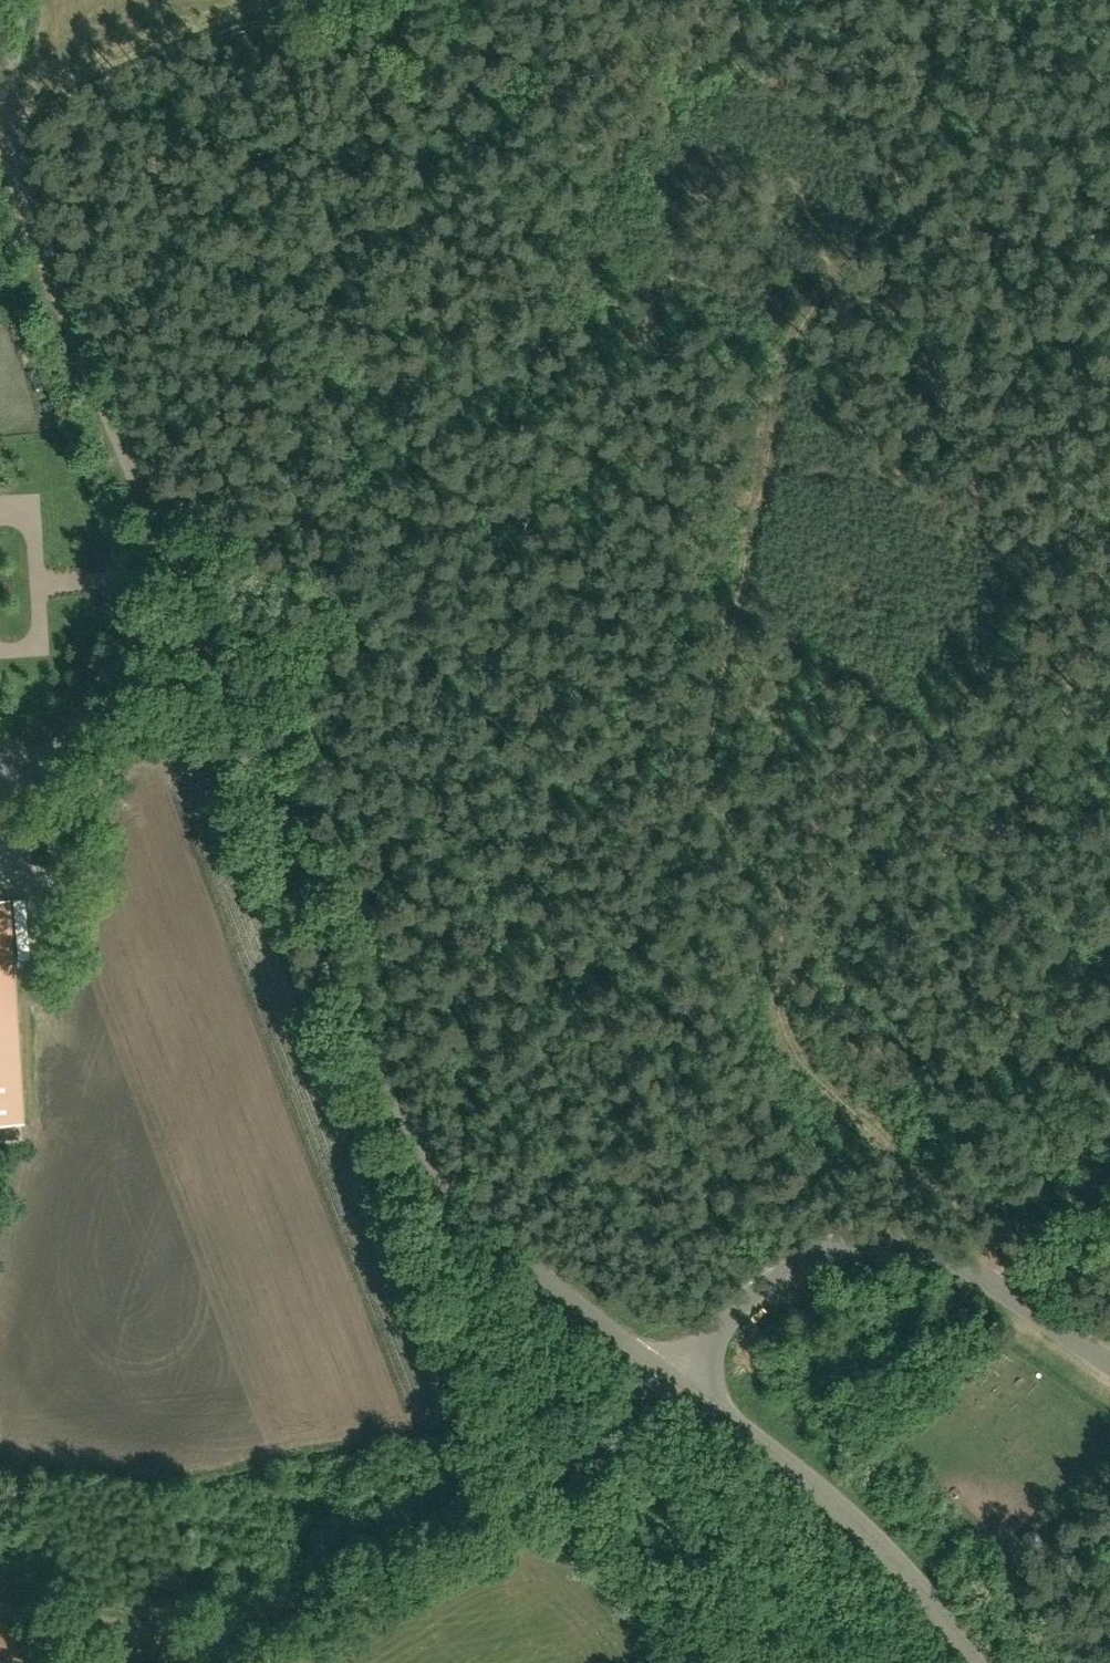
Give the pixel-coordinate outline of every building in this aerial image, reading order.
[(17,1072),(0,1073),(0,1123),(20,1121),(17,1072)] [(0,1621),(0,1661),(3,1662),(26,1662),(37,1641),(0,1621)] [(101,1654),(99,1662),(169,1662),(101,1654)]
